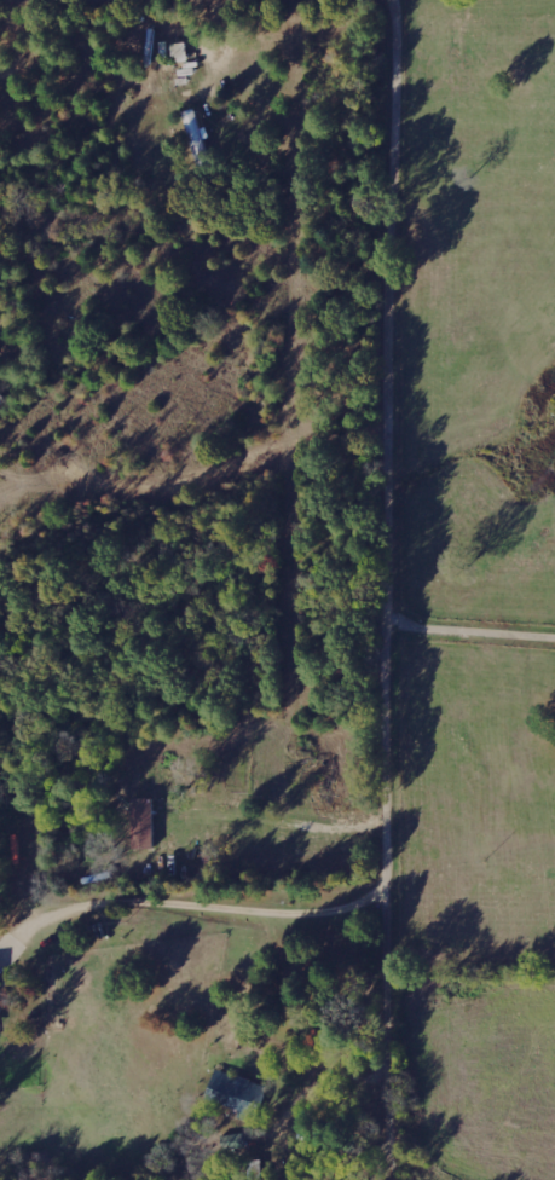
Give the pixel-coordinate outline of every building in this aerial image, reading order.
[(268,1085),(217,1070),(208,1099),(242,1109),(239,1118),(249,1121),(252,1112),(259,1114),(268,1085)]
